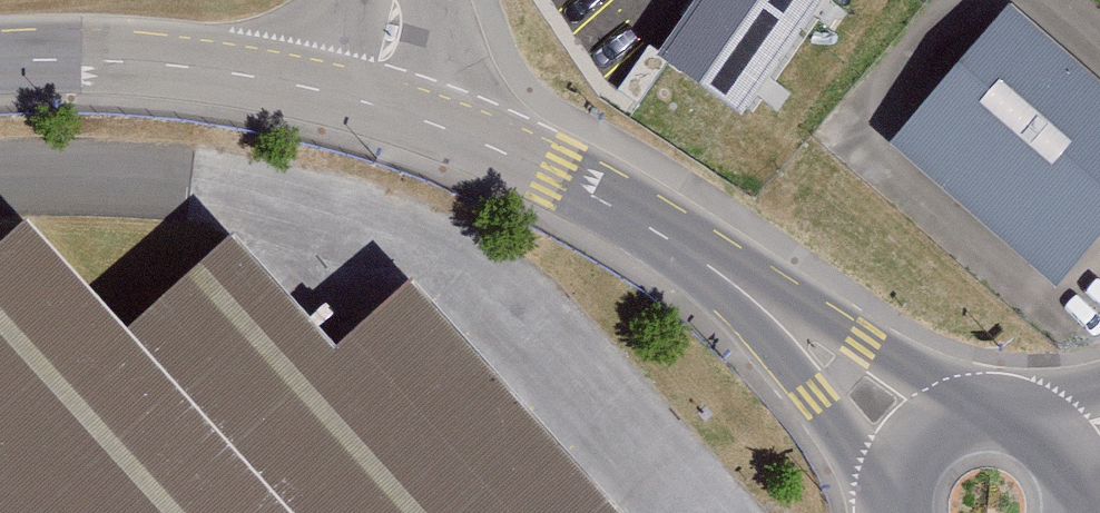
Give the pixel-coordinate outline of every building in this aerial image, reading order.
[(655,58),(743,117),(822,0),(695,0),(655,58)] [(892,141),(1057,283),(1099,233),(1099,78),(1011,2),(892,141)] [(0,239),(0,512),(618,512),(420,296),(353,357),(244,238),(157,317),(47,196),(0,239)]
